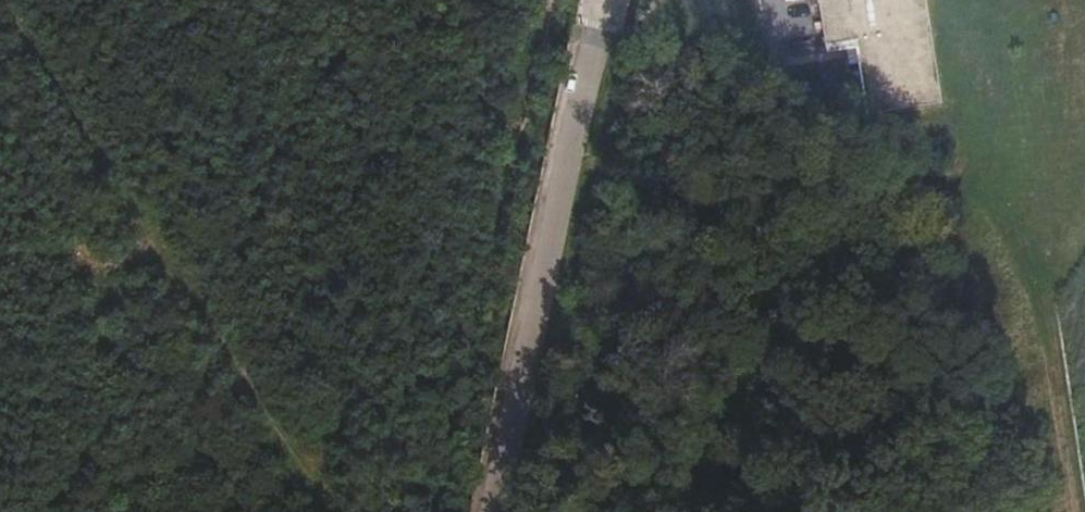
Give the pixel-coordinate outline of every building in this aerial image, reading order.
[(943,99),(928,0),(821,0),(829,51),(859,47),(868,111),(943,99)]
